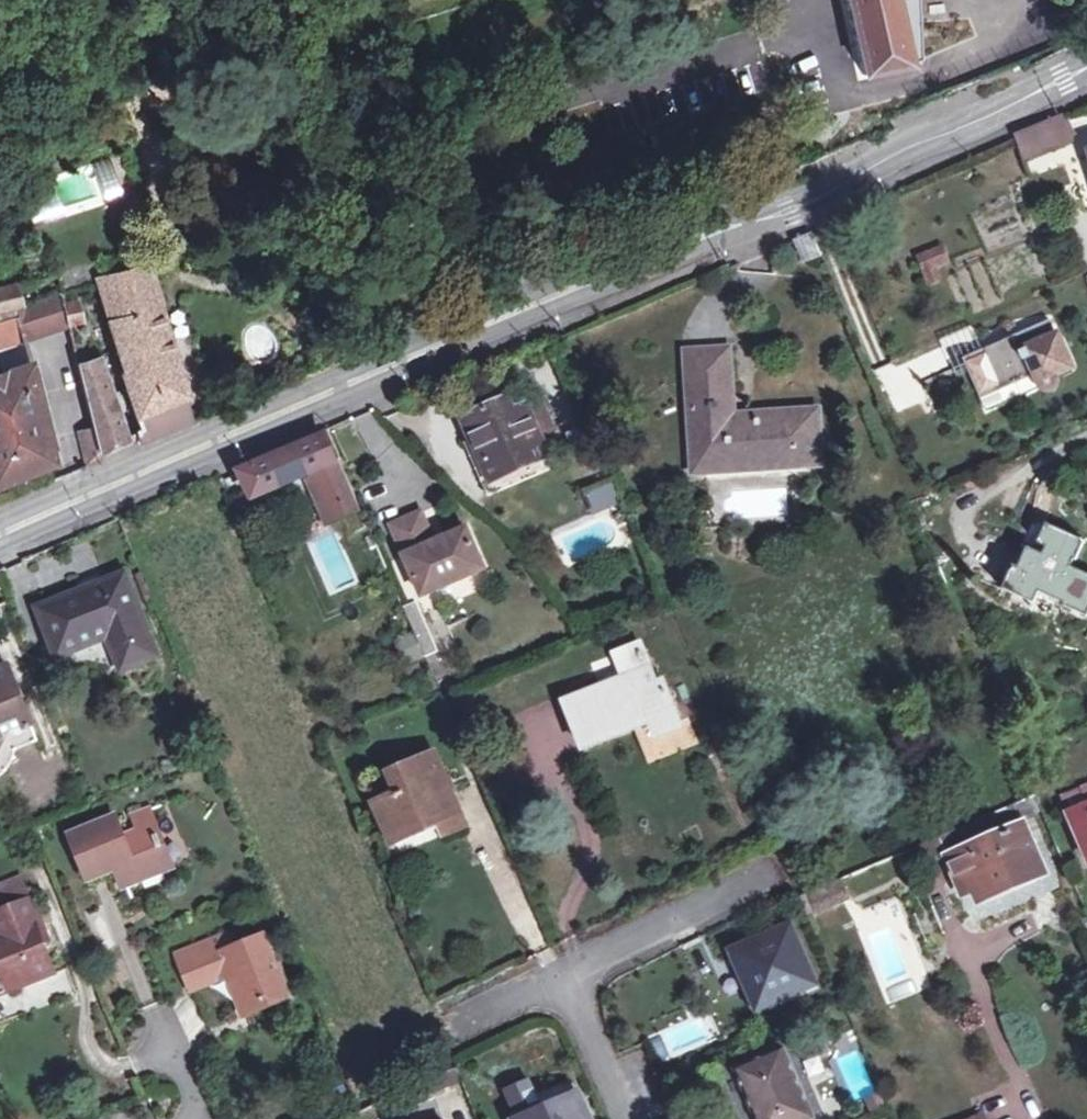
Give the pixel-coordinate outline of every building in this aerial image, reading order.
[(899,0),(846,0),(864,75),(914,63),(911,52),(899,0)] [(911,52),(942,44),(930,0),(899,0),(911,52)] [(1081,139),(1070,112),(1017,133),(1028,160),(1081,139)] [(116,192),(132,188),(124,156),(108,161),(116,192)] [(822,255),(813,234),(794,242),(804,263),(822,255)] [(167,246),(90,267),(95,285),(107,281),(148,271),(174,265),(167,246)] [(941,280),(936,268),(948,262),(942,249),(919,261),(930,285),(941,280)] [(95,285),(90,267),(59,276),(64,293),(95,285)] [(107,281),(112,298),(153,288),(148,271),(107,281)] [(14,286),(0,290),(0,310),(20,305),(14,286)] [(188,398),(153,288),(112,298),(116,317),(112,319),(126,370),(120,372),(142,430),(138,432),(142,448),(192,426),(183,400),(188,398)] [(70,323),(65,303),(63,295),(22,305),(30,338),(72,329),(70,323)] [(65,303),(70,323),(90,319),(85,298),(65,303)] [(975,369),(987,397),(1037,376),(1043,389),(1044,390),(1050,394),(1057,393),(1062,386),(1059,377),(1074,370),(1055,325),(1035,334),(1034,331),(1021,337),(1025,346),(1018,349),(1016,345),(996,354),(998,358),(990,361),(989,358),(973,365),(975,369)] [(734,424),(734,414),(730,350),(686,351),(688,388),(693,388),(695,448),(710,447),(711,473),(751,471),(751,465),(822,462),(818,411),(749,414),(750,423),(734,424)] [(90,471),(106,464),(103,453),(130,441),(101,356),(80,362),(97,429),(81,434),(90,471)] [(45,413),(50,412),(48,405),(43,406),(34,368),(0,378),(0,488),(57,464),(45,413)] [(987,397),(975,369),(972,371),(991,414),(1043,389),(1037,376),(987,397)] [(465,445),(475,467),(487,463),(496,481),(546,459),(525,410),(516,413),(507,395),(486,404),(489,410),(468,419),(477,440),(465,445)] [(750,423),(749,414),(734,414),(734,424),(750,423)] [(240,470),(243,477),(327,441),(331,439),(328,433),(240,470)] [(372,532),(341,462),(337,464),(327,441),(243,477),(254,503),(313,476),(315,480),(310,483),(327,519),(332,517),(335,523),(343,519),(353,541),(372,532)] [(710,447),(695,448),(691,448),(692,473),(711,473),(710,447)] [(603,448),(587,455),(604,493),(619,486),(603,448)] [(496,481),(483,486),(490,499),(565,465),(559,453),(546,459),(496,481)] [(487,463),(475,467),(483,486),(496,481),(487,463)] [(488,572),(471,536),(469,531),(438,545),(424,516),(394,529),(425,599),(488,572)] [(265,529),(245,537),(249,549),(269,540),(265,529)] [(1044,608),(1046,603),(1061,609),(1086,619),(1086,576),(1079,573),(1086,554),(1086,546),(1049,531),(1039,552),(1028,548),(1008,593),(1044,608)] [(110,661),(149,644),(123,581),(83,598),(82,595),(42,612),(64,664),(104,647),(110,661)] [(1046,603),(1044,608),(1040,616),(1055,622),(1061,609),(1046,603)] [(395,632),(392,634),(408,668),(428,659),(431,667),(443,660),(421,610),(391,623),(395,632)] [(149,644),(110,661),(117,676),(156,660),(149,644)] [(611,694),(609,688),(566,706),(587,752),(652,724),(659,739),(685,728),(668,690),(660,693),(640,648),(616,659),(626,680),(628,686),(611,694)] [(11,767),(14,753),(36,745),(7,670),(0,673),(0,779),(11,767)] [(626,680),(609,688),(611,694),(628,686),(626,680)] [(376,800),(390,836),(435,819),(442,830),(461,824),(431,754),(392,769),(401,790),(376,800)] [(980,902),(1044,874),(1020,821),(1044,811),(1037,796),(941,839),(961,887),(971,883),(980,902)] [(1086,856),(1086,814),(1072,821),(1086,856)] [(119,869),(121,875),(115,877),(120,892),(143,883),(141,878),(162,870),(155,853),(166,849),(162,836),(159,837),(154,826),(125,837),(119,822),(72,840),(88,881),(119,869)] [(56,974),(37,929),(44,927),(33,900),(0,913),(0,940),(0,941),(0,996),(56,974)] [(750,972),(762,1001),(811,979),(787,923),(738,945),(750,972)] [(225,974),(242,1014),(286,997),(261,935),(234,945),(228,934),(175,954),(188,988),(225,974)] [(752,1006),(762,1001),(750,972),(740,976),(752,1006)] [(785,1048),(738,1069),(759,1118),(784,1118),(810,1108),(785,1048)] [(509,1110),(539,1099),(529,1076),(500,1088),(509,1110)] [(520,1118),(583,1118),(568,1081),(552,1088),(557,1102),(520,1118)]
